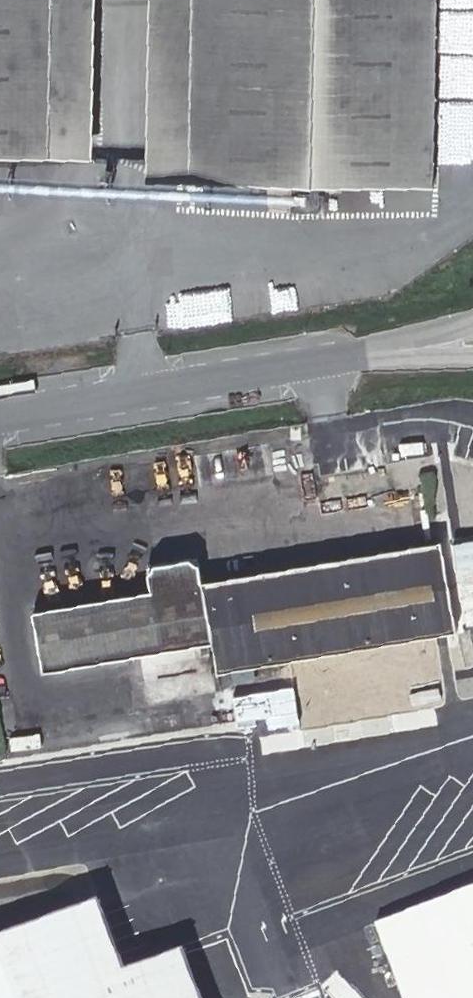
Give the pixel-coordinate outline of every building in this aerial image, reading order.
[(95,162),(98,0),(0,0),(0,158),(95,162)] [(440,0),(152,0),(149,184),(436,189),(440,0)] [(238,675),(324,660),(376,650),(398,647),(455,637),(454,631),(472,628),(472,506),(470,506),(471,510),(465,511),(463,500),(451,502),(453,512),(447,513),(446,510),(434,512),(440,547),(204,588),(200,561),(145,570),(150,597),(30,618),(40,678),(211,648),(217,678),(238,675)] [(400,655),(398,647),(376,650),(378,659),(400,655)] [(324,660),(238,675),(240,686),(325,671),(324,660)] [(410,686),(327,718),(338,742),(420,710),(410,686)] [(238,714),(254,713),(255,721),(305,717),(303,689),(236,694),(238,714)] [(374,923),(402,997),(472,997),(472,886),(374,923)] [(178,949),(122,972),(97,906),(0,945),(0,997),(196,997),(178,949)]
